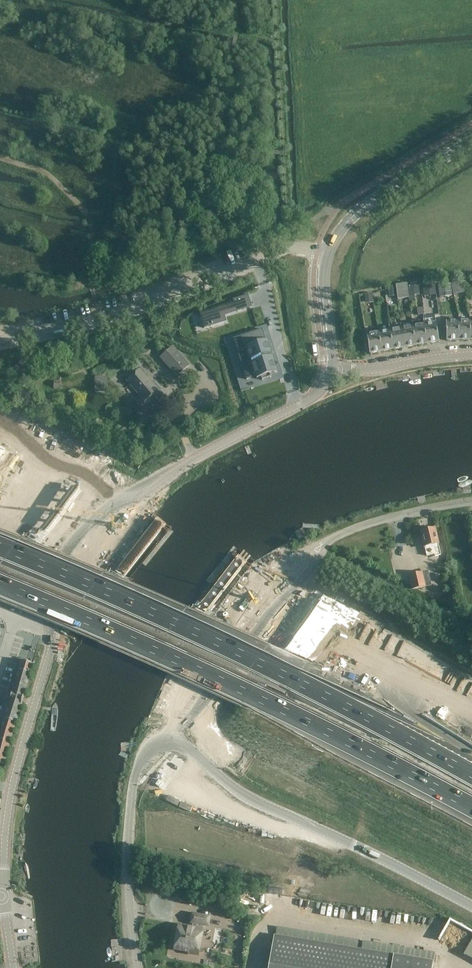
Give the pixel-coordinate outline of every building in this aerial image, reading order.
[(464,282),(452,284),(454,294),(465,292),(464,282)] [(410,296),(408,286),(408,283),(396,285),(397,295),(398,299),(410,297),(410,296)] [(423,285),(424,296),(436,294),(435,283),(423,285)] [(451,284),(439,285),(440,297),(452,296),(451,284)] [(397,295),(396,285),(388,286),(389,296),(397,295)] [(419,285),(408,286),(410,296),(420,295),(419,285)] [(364,294),(365,302),(373,300),(371,293),(364,294)] [(248,295),(233,300),(236,310),(241,308),(242,309),(252,306),(248,295)] [(221,307),(200,314),(204,328),(225,322),(221,307)] [(427,344),(424,325),(423,321),(412,323),(413,327),(416,346),(427,344)] [(470,340),(470,321),(458,322),(459,341),(470,340)] [(459,341),(458,322),(446,322),(447,341),(459,341)] [(416,346),(413,327),(412,323),(400,324),(401,329),(404,348),(416,346)] [(436,323),(424,325),(427,344),(439,342),(436,323)] [(404,348),(401,329),(390,331),(393,350),(404,348)] [(234,338),(233,339),(234,340),(238,352),(238,353),(238,354),(239,353),(245,351),(248,360),(244,362),(244,361),(243,362),(244,365),(244,364),(248,377),(248,379),(246,379),(247,380),(250,379),(256,377),(257,379),(261,378),(262,381),(271,378),(270,375),(278,372),(267,340),(265,340),(262,330),(260,330),(253,333),(253,332),(252,333),(244,336),(244,335),(243,336),(234,339),(234,338)] [(393,350),(390,331),(378,333),(382,352),(393,350)] [(382,352),(378,333),(367,335),(370,354),(382,352)] [(189,366),(177,352),(173,347),(160,358),(165,363),(177,376),(189,366)] [(156,406),(166,398),(164,396),(160,392),(160,391),(152,381),(150,382),(149,380),(140,370),(127,381),(140,396),(135,401),(146,414),(155,405),(156,406)] [(97,378),(96,388),(106,388),(107,378),(97,378)] [(441,555),(439,545),(435,528),(420,531),(424,548),(426,556),(434,554),(434,557),(441,555)] [(422,571),(409,574),(413,589),(425,586),(422,571)] [(21,660),(16,677),(28,680),(33,664),(21,660)] [(28,680),(16,677),(12,693),(24,697),(28,680)] [(12,693),(7,708),(19,712),(24,697),(12,693)] [(7,708),(4,720),(16,723),(19,712),(7,708)] [(4,720),(1,729),(13,732),(15,723),(16,724),(16,723),(4,720)] [(0,733),(0,747),(8,749),(13,732),(1,729),(0,733)] [(182,933),(179,947),(192,950),(192,951),(202,953),(207,923),(212,924),(213,915),(196,912),(194,921),(196,921),(195,926),(182,924),(181,932),(182,933)] [(269,967),(433,967),(434,961),(274,935),(269,967)]
